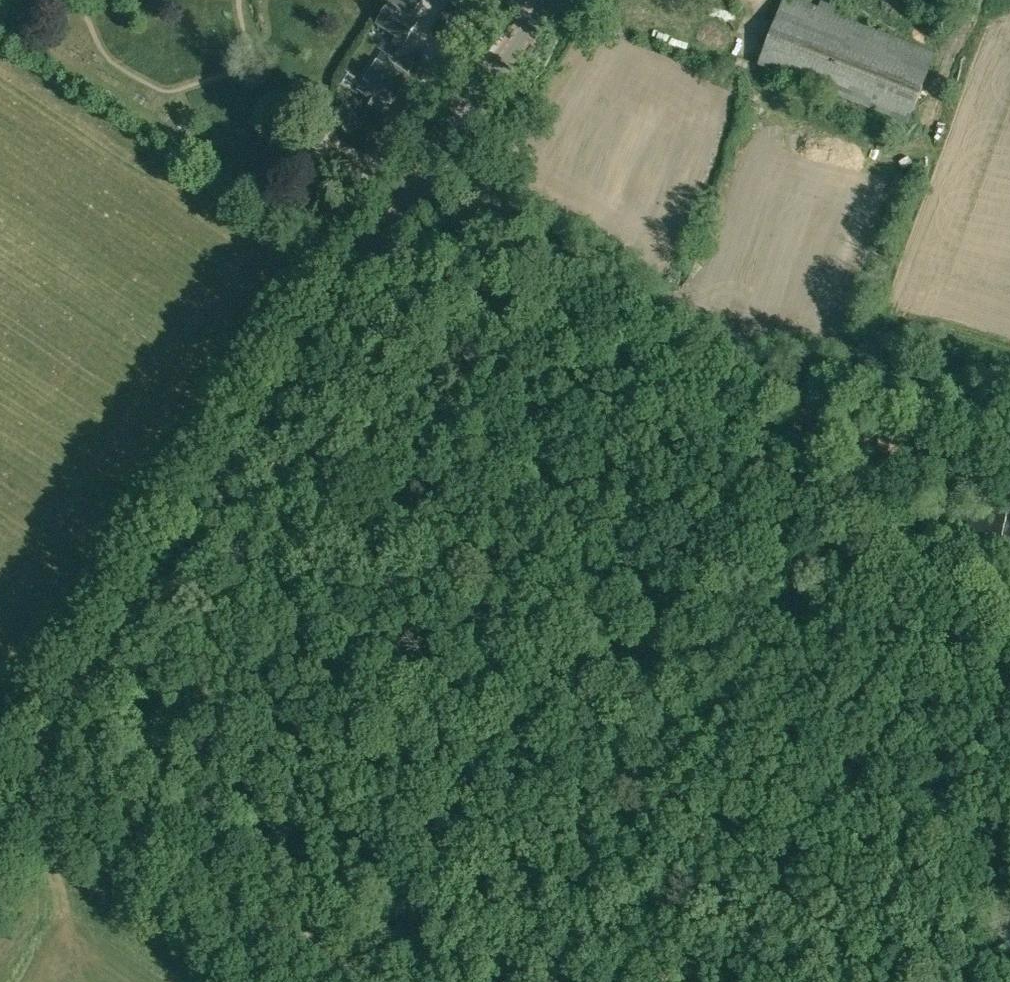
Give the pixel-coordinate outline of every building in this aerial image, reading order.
[(908,125),(936,54),(799,0),(783,0),(758,66),(908,125)] [(376,24),(405,42),(418,22),(389,3),(376,24)] [(408,75),(414,65),(401,56),(398,61),(383,52),(358,90),(372,100),(369,105),(382,114),(389,103),(391,105),(410,77),(408,75)] [(338,120),(347,135),(351,133),(361,127),(348,105),(337,111),(334,113),(338,120)]
